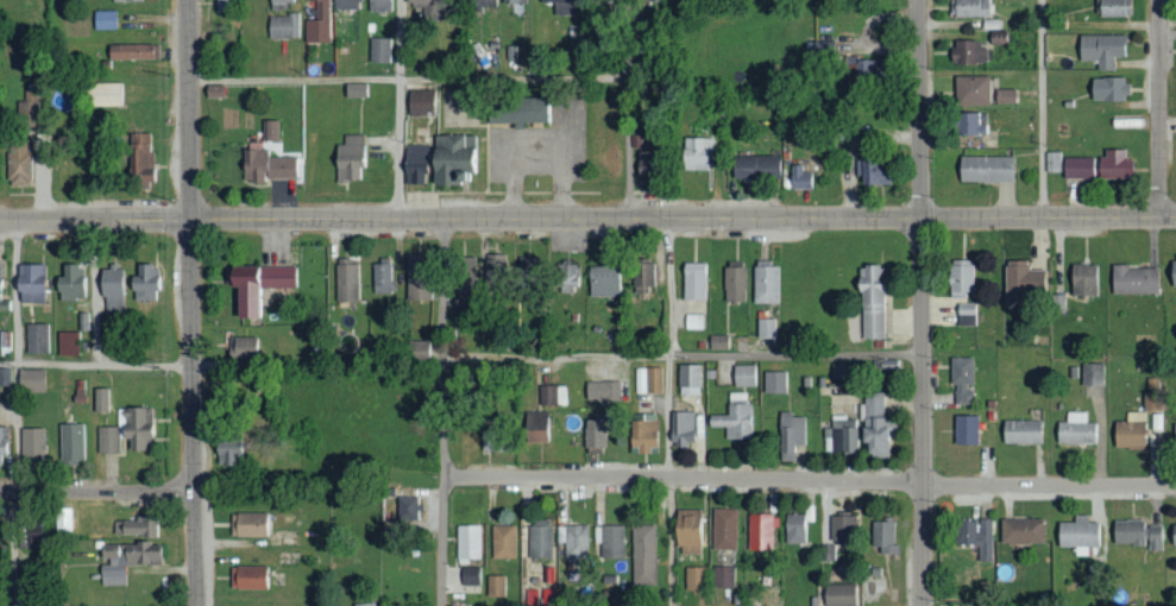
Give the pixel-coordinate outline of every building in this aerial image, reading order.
[(214,11),(230,11),(230,0),(214,0),(214,11)] [(328,42),(329,0),(307,0),(306,42),(328,42)] [(335,9),(358,9),(358,0),(335,0),(335,9)] [(393,0),(365,0),(366,11),(393,11),(393,0)] [(405,5),(422,5),(422,20),(443,20),(443,0),(405,0),(405,5)] [(539,2),(553,3),(553,14),(576,15),(576,0),(539,0),(539,2)] [(951,16),(991,16),(990,0),(951,0),(951,16)] [(1131,16),(1130,0),(1098,0),(1099,16),(1131,16)] [(117,11),(94,11),(95,30),(117,29),(117,11)] [(269,37),(299,37),(300,15),(269,15),(269,37)] [(860,44),(874,43),(872,17),(857,19),(860,44)] [(990,45),(1007,45),(1006,30),(990,31),(990,45)] [(1115,57),(1126,57),(1126,35),(1079,35),(1079,60),(1097,60),(1097,70),(1115,70),(1115,57)] [(390,63),(391,39),(370,37),(369,62),(390,63)] [(952,63),(993,64),(993,49),(982,49),(983,41),(952,40),(952,63)] [(832,42),(816,43),(817,51),(832,51),(832,42)] [(108,59),(158,60),(158,45),(108,44),(108,59)] [(877,85),(878,62),(847,60),(846,83),(877,85)] [(990,105),(990,76),(955,76),(955,105),(990,105)] [(1127,77),(1090,78),(1091,101),(1127,101),(1127,77)] [(122,106),(123,83),(86,82),(86,105),(122,106)] [(367,84),(345,84),(345,97),(367,97),(367,84)] [(406,89),(407,115),(432,114),(431,88),(406,89)] [(1016,89),(997,89),(997,104),(1017,104),(1016,89)] [(549,124),(549,98),(487,99),(488,123),(512,123),(512,124),(549,124)] [(39,101),(20,101),(19,126),(39,127),(39,101)] [(988,113),(957,112),(957,134),(987,135),(988,113)] [(278,141),(278,120),(263,120),(263,141),(278,141)] [(631,175),(654,175),(654,151),(641,151),(641,132),(631,133),(631,175)] [(153,133),(133,133),(131,181),(151,181),(153,133)] [(334,181),(360,181),(360,168),(364,168),(364,135),(344,135),(344,144),(335,144),(334,181)] [(431,135),(431,184),(461,184),(461,172),(475,172),(475,135),(431,135)] [(707,170),(707,156),(713,156),(713,138),(682,138),(681,170),(707,170)] [(30,139),(5,140),(6,185),(31,184),(30,139)] [(423,185),(424,145),(404,144),(403,184),(423,185)] [(298,156),(266,156),(266,149),(241,149),(241,179),(298,179),(298,156)] [(1125,150),(1100,149),(1099,178),(1131,179),(1131,159),(1125,159),(1125,150)] [(1045,171),(1061,172),(1061,152),(1045,152),(1045,171)] [(731,157),(732,179),(780,178),(779,155),(731,157)] [(1013,156),(958,155),(958,181),(1013,182),(1013,156)] [(1093,157),(1062,158),(1063,179),(1093,178),(1093,157)] [(879,183),(879,158),(857,159),(857,184),(879,183)] [(803,172),(803,165),(790,165),(790,189),(811,190),(812,172),(803,172)] [(507,278),(506,254),(483,254),(483,278),(507,278)] [(408,300),(432,300),(432,278),(419,278),(419,266),(425,266),(426,255),(408,255),(408,300)] [(462,296),(474,297),(475,258),(455,258),(455,296),(462,296)] [(1027,260),(1004,261),(1005,304),(1019,303),(1019,293),(1044,293),(1043,269),(1028,270),(1027,260)] [(652,262),(629,264),(631,287),(653,286),(652,262)] [(973,295),(972,262),(948,262),(949,295),(973,295)] [(336,263),(335,302),(358,302),(359,264),(336,263)] [(372,264),(373,293),(392,292),(392,263),(372,264)] [(682,299),(705,300),(706,263),(683,263),(682,299)] [(44,265),(15,264),(15,291),(19,291),(19,302),(43,303),(44,265)] [(235,318),(257,317),(256,288),(295,287),(295,265),(258,266),(258,264),(223,265),(223,287),(234,287),(235,318)] [(578,265),(555,264),(555,293),(577,293),(578,265)] [(1098,295),(1097,264),(1070,265),(1071,296),(1098,295)] [(85,300),(86,266),(62,265),(61,277),(56,276),(55,299),(85,300)] [(128,274),(129,291),(134,290),(134,301),(159,301),(159,265),(136,265),(136,274),(128,274)] [(587,266),(588,296),(619,295),(618,265),(587,266)] [(860,339),(885,338),(883,265),(858,266),(860,339)] [(724,267),(725,301),(747,301),(746,266),(724,267)] [(753,303),(779,303),(779,266),(753,266),(753,303)] [(1159,266),(1112,267),(1112,294),(1159,294),(1159,266)] [(123,269),(116,269),(116,267),(98,267),(99,294),(104,294),(105,312),(124,311),(123,269)] [(10,311),(10,301),(1,300),(3,279),(0,279),(0,311),(10,311)] [(1065,295),(1052,295),(1052,310),(1065,310),(1065,295)] [(957,326),(976,326),(975,303),(956,304),(957,326)] [(702,314),(684,314),(684,330),(701,330),(702,314)] [(757,338),(775,338),(775,318),(756,319),(757,338)] [(26,354),(50,354),(49,324),(25,324),(26,354)] [(59,332),(58,355),(79,355),(80,332),(59,332)] [(228,358),(258,359),(258,337),(228,336),(228,358)] [(715,350),(727,349),(726,336),(715,337),(715,350)] [(428,359),(429,341),(410,340),(409,358),(428,359)] [(953,404),(973,404),(971,357),(951,358),(953,404)] [(832,378),(856,378),(856,364),(832,363),(832,378)] [(678,395),(700,394),(699,364),(678,365),(678,395)] [(756,386),(755,364),(733,365),(733,387),(756,386)] [(1081,386),(1104,386),(1104,364),(1082,364),(1081,386)] [(635,393),(662,394),(662,368),(636,368),(635,393)] [(18,370),(18,392),(44,391),(44,369),(18,370)] [(10,386),(10,370),(0,370),(0,385),(10,386)] [(764,393),(787,393),(787,371),(764,371),(764,393)] [(621,381),(585,382),(586,400),(621,399),(621,381)] [(567,386),(542,385),(541,406),(566,406),(567,386)] [(109,388),(94,389),(94,412),(109,412),(109,388)] [(752,438),(751,404),(745,404),(745,393),(728,393),(728,415),(708,416),(708,427),(725,426),(725,439),(752,438)] [(886,393),(862,393),(862,444),(865,444),(865,457),(886,456),(886,393)] [(129,450),(144,450),(143,438),(154,437),(154,409),(118,409),(118,439),(129,439),(129,450)] [(547,410),(523,411),(524,442),(547,441),(547,410)] [(694,412),(674,411),(673,445),(693,446),(694,412)] [(805,417),(793,417),(793,412),(780,412),(779,460),(795,460),(795,445),(805,446),(805,417)] [(1097,443),(1096,422),(1086,423),(1085,412),(1066,412),(1066,422),(1056,422),(1056,444),(1097,443)] [(1145,412),(1127,412),(1127,422),(1113,422),(1114,447),(1146,447),(1145,412)] [(630,420),(629,446),(637,446),(637,450),(657,451),(658,414),(642,414),(641,420),(630,420)] [(978,416),(954,415),(953,444),(977,444),(978,416)] [(841,442),(842,455),(858,453),(855,418),(830,421),(832,442),(841,442)] [(1002,444),(1042,443),(1041,419),(1002,420),(1002,444)] [(584,448),(604,447),(604,420),(584,420),(584,448)] [(86,463),(85,424),(59,424),(60,463),(86,463)] [(98,454),(119,453),(118,426),(97,427),(98,454)] [(45,428),(20,429),(21,464),(45,464),(45,428)] [(239,447),(215,448),(215,466),(239,466),(239,447)] [(396,520),(418,520),(418,496),(396,496),(396,520)] [(71,508),(54,508),(55,531),(72,531),(71,508)] [(738,509),(713,508),(713,549),(737,550),(738,509)] [(701,554),(702,510),(676,509),(675,553),(701,554)] [(267,514),(231,513),(231,536),(267,537),(267,514)] [(786,544),(807,544),(807,514),(786,514),(786,544)] [(748,550),(774,550),(774,527),(779,527),(779,515),(749,515),(748,550)] [(1100,522),(1087,522),(1087,515),(1073,515),(1073,522),(1057,522),(1057,547),(1075,547),(1075,556),(1093,556),(1093,547),(1100,547),(1100,522)] [(856,517),(831,516),(830,540),(855,541),(856,517)] [(113,519),(114,537),(157,535),(156,518),(113,519)] [(1043,519),(1000,520),(1001,545),(1044,544),(1043,519)] [(551,558),(552,520),(529,520),(528,558),(551,558)] [(978,545),(978,561),(993,561),(992,520),(954,521),(955,545),(978,545)] [(1143,546),(1143,520),(1113,520),(1112,545),(1143,546)] [(895,554),(896,522),(872,522),(871,546),(879,546),(879,554),(895,554)] [(455,564),(467,564),(467,560),(480,560),(480,526),(456,525),(455,564)] [(491,558),(515,558),(516,526),(492,525),(491,558)] [(557,526),(557,542),(564,542),(564,558),(589,558),(588,525),(557,526)] [(624,526),(601,525),(600,558),(623,559),(624,526)] [(655,525),(631,526),(633,586),(657,586),(655,525)] [(1162,525),(1147,525),(1147,551),(1162,551),(1162,525)] [(42,526),(20,527),(21,547),(43,546),(42,526)] [(160,564),(159,542),(104,544),(105,566),(99,566),(100,585),(125,584),(124,566),(160,564)] [(836,544),(822,544),(821,561),(835,562),(836,544)] [(229,566),(229,589),(266,590),(266,567),(229,566)] [(481,586),(480,566),(460,567),(460,586),(481,586)] [(735,567),(714,566),(714,588),(735,588),(735,567)] [(686,567),(685,599),(705,600),(706,568),(686,567)] [(506,576),(487,576),(487,596),(505,597),(506,576)] [(823,605),(827,605),(854,605),(854,584),(824,583),(823,605)] [(556,589),(542,588),(541,605),(555,605),(556,589)] [(526,590),(526,605),(536,605),(536,590),(526,590)]
